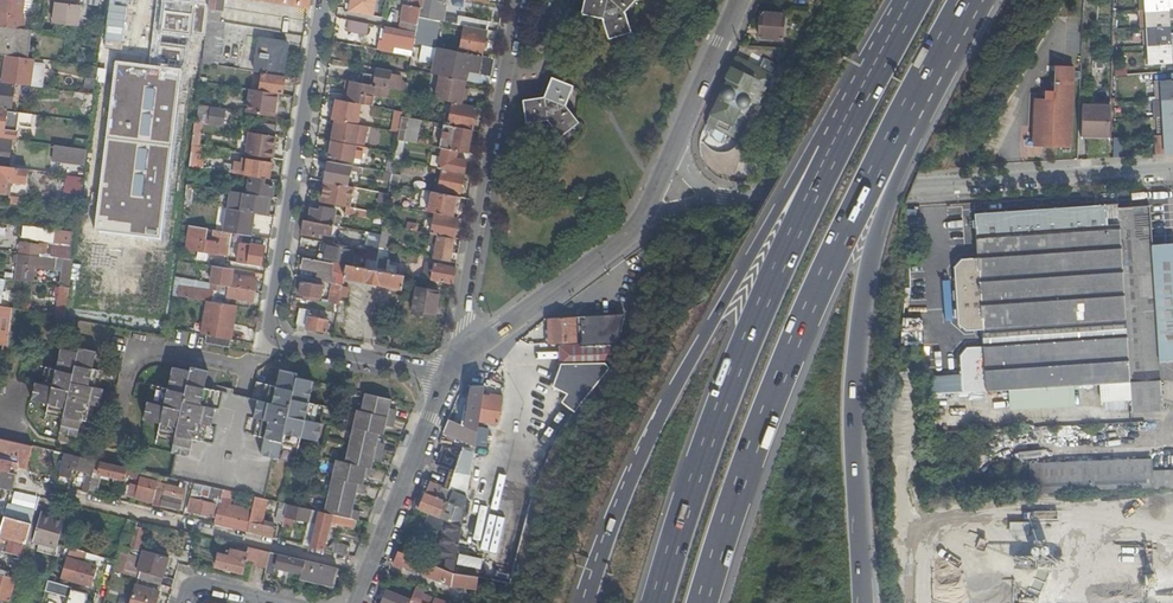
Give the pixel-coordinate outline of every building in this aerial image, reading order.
[(19,29),(23,0),(0,0),(0,26),(19,29)] [(81,0),(54,0),(54,3),(55,3),(53,23),(77,26),(81,0)] [(161,30),(206,35),(210,0),(164,0),(161,30)] [(209,9),(207,20),(219,22),(221,11),(223,11),(225,0),(210,0),(209,9)] [(375,0),(352,0),(350,11),(373,14),(375,0)] [(400,29),(416,32),(419,18),(420,8),(422,0),(410,0),(409,5),(407,5),(406,5),(400,29)] [(423,19),(435,21),(443,23),(447,0),(426,0),(423,19)] [(582,14),(603,19),(610,40),(632,33),(625,13),(637,3),(639,0),(585,0),(582,14)] [(1138,7),(1143,7),(1145,61),(1170,60),(1170,54),(1172,53),(1172,30),(1169,30),(1168,12),(1172,12),(1172,0),(1138,0),(1138,7)] [(784,11),(761,9),(758,35),(781,36),(784,11)] [(449,24),(457,25),(458,21),(464,22),(465,18),(451,15),(449,24)] [(430,47),(435,21),(423,19),(419,18),(416,32),(414,44),(430,47)] [(458,21),(457,25),(465,27),(487,31),(488,23),(465,18),(464,22),(458,21)] [(218,66),(224,23),(219,22),(207,20),(202,64),(218,66)] [(367,33),(369,24),(348,20),(346,30),(367,33)] [(30,30),(19,29),(0,26),(0,54),(27,58),(30,30)] [(394,48),(413,51),(414,44),(416,32),(400,29),(386,27),(383,43),(379,42),(378,46),(382,47),(381,50),(393,53),(394,48)] [(465,27),(460,53),(482,57),(487,31),(465,27)] [(259,39),(254,72),(262,73),(282,76),(287,43),(259,39)] [(340,43),(338,55),(346,57),(348,45),(340,43)] [(460,53),(440,49),(436,75),(441,76),(467,81),(469,72),(487,75),(491,58),(482,57),(460,53)] [(1094,59),(1103,60),(1104,51),(1095,51),(1094,59)] [(740,132),(746,118),(762,82),(768,70),(752,63),(735,55),(732,62),(727,74),(732,76),(730,82),(726,83),(723,87),(723,90),(725,94),(723,100),(719,98),(710,119),(710,120),(712,121),(711,124),(718,127),(720,123),(740,132)] [(46,60),(34,59),(33,71),(45,72),(46,60)] [(182,68),(116,60),(95,230),(161,238),(182,68)] [(1055,96),(1052,96),(1051,126),(1050,144),(1071,145),(1074,64),(1056,63),(1055,96)] [(353,73),(351,82),(384,88),(394,90),(406,92),(407,84),(400,82),(401,76),(392,74),(392,71),(377,68),(375,77),(353,73)] [(282,94),(285,77),(282,76),(262,73),(259,91),(278,94),(282,94)] [(466,105),(468,95),(464,95),(466,89),(467,81),(441,76),(437,99),(453,102),(466,105)] [(94,89),(95,78),(86,77),(85,88),(94,89)] [(526,124),(547,121),(560,137),(578,122),(565,107),(573,86),(551,78),(544,98),(523,101),(526,124)] [(1164,151),(1172,150),(1172,78),(1155,79),(1157,114),(1163,114),(1163,132),(1164,151)] [(346,81),(343,101),(348,102),(351,82),(346,81)] [(393,99),(394,90),(384,88),(351,82),(348,102),(361,104),(367,106),(369,94),(393,99)] [(0,83),(0,107),(2,107),(2,110),(7,111),(11,112),(15,85),(0,83)] [(17,112),(20,86),(15,85),(11,112),(17,112)] [(274,118),(278,94),(259,91),(250,89),(247,113),(274,118)] [(1051,126),(1052,96),(1036,96),(1034,144),(1050,144),(1051,126)] [(336,100),(332,120),(336,121),(357,124),(361,104),(348,102),(343,101),(336,100)] [(1109,134),(1110,102),(1083,101),(1082,133),(1109,134)] [(453,102),(448,126),(456,127),(472,131),(477,107),(466,105),(453,102)] [(412,105),(404,104),(402,112),(401,117),(410,119),(412,105)] [(209,124),(211,107),(209,107),(202,106),(200,124),(202,124),(208,125),(209,124)] [(211,107),(209,124),(222,126),(225,110),(211,107)] [(0,111),(0,131),(4,132),(6,117),(10,118),(9,124),(20,126),(22,113),(17,112),(11,112),(7,111),(0,111)] [(395,111),(392,131),(398,132),(401,112),(395,111)] [(410,119),(401,117),(399,132),(397,140),(404,141),(409,142),(413,119),(410,119)] [(420,120),(413,119),(409,142),(416,144),(420,120)] [(366,126),(358,125),(357,124),(336,121),(333,139),(363,144),(366,126)] [(254,122),(252,132),(274,136),(276,126),(254,122)] [(200,124),(195,123),(193,133),(200,135),(202,124),(200,124)] [(448,126),(439,124),(438,128),(443,129),(439,148),(443,149),(445,149),(461,152),(468,154),(472,131),(456,127),(448,126)] [(1153,132),(1154,152),(1164,151),(1163,132),(1153,132)] [(250,133),(246,155),(269,159),(270,150),(273,151),(273,148),(275,137),(250,133)] [(1109,136),(1108,155),(1118,154),(1119,136),(1109,136)] [(201,140),(193,138),(192,146),(200,148),(201,140)] [(0,139),(0,163),(8,164),(12,141),(0,139)] [(404,141),(397,140),(395,153),(394,161),(400,162),(404,141)] [(350,162),(353,145),(332,141),(329,158),(350,162)] [(84,166),(87,150),(54,145),(52,161),(84,166)] [(200,148),(192,146),(189,167),(194,168),(198,168),(200,148)] [(459,160),(461,152),(445,149),(443,149),(439,169),(463,174),(466,161),(459,160)] [(247,159),(244,176),(250,176),(268,179),(271,163),(247,159)] [(388,161),(386,172),(392,174),(394,162),(388,161)] [(328,162),(325,182),(347,186),(350,170),(361,172),(362,168),(328,162)] [(50,173),(0,166),(0,194),(9,195),(22,197),(30,198),(32,186),(42,187),(43,175),(49,176),(50,173)] [(442,171),(438,189),(460,193),(463,175),(442,171)] [(383,181),(390,183),(392,174),(386,172),(385,172),(383,181)] [(50,173),(49,176),(49,182),(56,183),(57,174),(50,173)] [(66,194),(84,194),(85,177),(66,176),(66,194)] [(250,176),(247,194),(268,197),(271,198),(273,186),(276,187),(277,181),(268,179),(250,176)] [(347,186),(325,182),(322,199),(319,199),(318,202),(346,207),(350,208),(353,187),(347,186)] [(48,188),(42,187),(32,186),(30,198),(46,200),(48,188)] [(423,190),(419,211),(435,214),(452,217),(456,197),(423,190)] [(243,193),(241,211),(253,213),(266,215),(268,197),(247,194),(243,193)] [(388,194),(380,193),(378,202),(386,204),(388,194)] [(21,204),(22,197),(9,195),(8,202),(21,204)] [(962,373),(926,375),(927,393),(952,391),(1022,387),(1056,385),(1086,384),(1131,381),(1127,338),(1116,202),(1066,205),(1043,207),(1015,209),(976,211),(976,218),(974,218),(975,226),(976,231),(978,231),(979,255),(961,256),(955,264),(957,287),(954,288),(955,298),(958,298),(959,321),(968,327),(984,326),(985,344),(967,345),(961,353),(962,373)] [(1116,202),(1127,338),(1131,381),(1160,379),(1172,378),(1172,242),(1151,243),(1147,204),(1119,206),(1119,202),(1116,202)] [(311,208),(309,221),(332,225),(333,223),(334,216),(335,210),(323,207),(322,210),(311,208)] [(369,218),(370,212),(350,208),(346,207),(345,213),(369,218)] [(227,209),(224,232),(231,233),(245,235),(250,236),(253,213),(241,211),(227,209)] [(454,238),(457,218),(452,217),(435,214),(431,234),(437,235),(454,238)] [(331,236),(332,225),(309,221),(304,220),(302,234),(318,237),(318,234),(331,236)] [(390,226),(383,225),(381,235),(379,248),(386,249),(390,226)] [(190,250),(217,254),(219,243),(216,242),(216,239),(210,238),(209,241),(205,241),(207,229),(193,227),(190,250)] [(219,239),(219,243),(217,254),(227,256),(228,253),(229,249),(231,233),(224,232),(212,230),(211,237),(219,239)] [(359,232),(339,231),(339,244),(358,245),(359,232)] [(243,245),(245,235),(231,233),(229,249),(235,250),(236,244),(243,245)] [(451,253),(454,238),(437,235),(433,259),(456,263),(458,254),(451,253)] [(21,243),(20,252),(41,255),(41,245),(21,243)] [(355,248),(327,243),(324,260),(346,264),(351,265),(355,248)] [(242,254),(241,263),(260,266),(263,246),(251,244),(250,252),(240,250),(239,254),(242,254)] [(385,263),(388,250),(386,249),(379,248),(378,253),(375,270),(384,272),(385,263)] [(200,253),(198,260),(213,263),(213,266),(221,267),(223,257),(200,253)] [(235,254),(228,253),(227,256),(227,261),(234,262),(235,254)] [(62,271),(61,286),(69,287),(73,259),(41,256),(41,257),(19,254),(16,280),(30,282),(33,265),(36,265),(35,269),(62,271)] [(331,271),(333,263),(304,258),(302,268),(319,271),(317,281),(333,284),(336,284),(338,272),(331,271)] [(452,283),(455,268),(432,263),(426,262),(423,278),(452,283)] [(394,265),(385,263),(384,272),(393,274),(394,265)] [(344,277),(402,289),(404,276),(393,274),(384,272),(375,270),(368,268),(351,265),(346,264),(344,277)] [(231,276),(232,269),(215,266),(214,270),(212,284),(222,286),(229,287),(255,291),(257,280),(231,276)] [(304,296),(304,300),(312,301),(320,302),(323,286),(301,283),(299,295),(304,296)] [(332,294),(340,295),(342,286),(342,285),(336,284),(333,284),(332,294)] [(66,318),(69,287),(61,286),(58,316),(66,318)] [(349,287),(342,286),(340,295),(339,305),(335,323),(354,326),(355,317),(352,316),(354,309),(353,308),(354,300),(347,299),(349,287)] [(178,287),(177,297),(206,301),(212,302),(214,292),(178,287)] [(227,298),(256,302),(257,294),(256,294),(256,291),(255,291),(229,287),(227,298)] [(417,288),(412,314),(434,318),(439,292),(417,288)] [(389,314),(397,316),(400,297),(393,296),(389,314)] [(230,340),(236,306),(212,302),(206,301),(201,334),(208,335),(230,340)] [(0,311),(0,334),(6,335),(10,335),(14,307),(10,307),(9,312),(0,311)] [(310,314),(311,311),(300,309),(297,326),(307,328),(307,329),(326,333),(328,320),(322,319),(322,316),(310,314)] [(609,328),(609,313),(582,313),(583,336),(593,335),(593,328),(609,328)] [(575,314),(549,315),(550,348),(576,347),(575,314)] [(230,340),(208,335),(206,342),(230,347),(230,340)] [(104,371),(94,369),(97,351),(80,347),(79,351),(61,347),(57,368),(47,367),(43,383),(36,382),(32,399),(49,403),(47,414),(63,418),(59,432),(77,437),(81,420),(92,422),(96,405),(100,387),(104,371)] [(558,354),(558,362),(605,361),(613,361),(613,353),(558,354)] [(605,361),(561,364),(554,386),(568,394),(563,402),(575,412),(609,368),(605,361)] [(297,377),(298,372),(280,369),(277,386),(258,382),(254,399),(205,388),(209,370),(192,367),(191,371),(174,367),(169,388),(153,385),(150,402),(148,402),(144,419),(161,423),(158,439),(175,443),(173,453),(173,454),(177,455),(172,478),(211,487),(224,490),(229,491),(250,496),(256,497),(265,499),(274,459),(278,460),(278,458),(279,458),(281,450),(298,454),(301,437),(319,440),(322,423),(325,406),(310,402),(314,381),(297,377)] [(1160,379),(1131,381),(1133,410),(1163,408),(1160,379)] [(486,382),(481,382),(474,389),(473,394),(484,393),(486,382)] [(104,388),(100,387),(96,405),(100,406),(104,388)] [(379,442),(381,433),(385,434),(387,425),(393,427),(397,409),(390,407),(392,398),(366,393),(362,410),(358,409),(346,462),(337,460),(325,513),(332,514),(334,515),(343,517),(349,518),(358,520),(360,511),(353,510),(357,492),(365,494),(366,485),(364,485),(366,476),(373,478),(375,469),(373,468),(375,459),(382,461),(385,443),(379,442)] [(473,397),(468,424),(478,429),(479,425),(479,421),(484,393),(473,394),(473,397)] [(503,397),(484,393),(479,421),(490,423),(491,420),(499,421),(503,397)] [(444,433),(450,436),(453,437),(452,440),(454,441),(456,438),(465,441),(467,428),(465,427),(449,420),(444,433)] [(452,512),(451,520),(463,524),(476,444),(478,429),(468,424),(467,428),(465,441),(456,491),(452,512)] [(479,425),(478,429),(476,444),(483,445),(486,426),(479,425)] [(1030,426),(1012,427),(1013,437),(1030,436),(1030,426)] [(27,469),(33,447),(0,439),(0,449),(1,449),(1,451),(20,456),(18,463),(19,467),(27,469)] [(18,463),(20,456),(1,451),(0,454),(0,488),(10,490),(13,479),(11,478),(11,475),(9,474),(11,462),(18,463)] [(430,482),(419,510),(430,514),(450,523),(451,520),(452,512),(456,491),(454,490),(450,502),(437,497),(442,486),(447,488),(460,459),(459,459),(439,451),(431,471),(435,473),(431,482),(430,482)] [(69,489),(73,470),(70,469),(71,465),(88,469),(87,473),(82,492),(89,494),(96,461),(64,454),(56,486),(69,489)] [(1172,487),(1172,468),(1153,469),(1152,457),(1071,460),(1019,462),(1021,493),(1172,487)] [(102,475),(125,480),(128,468),(96,461),(89,494),(97,496),(102,475)] [(138,485),(157,490),(158,486),(160,475),(141,471),(138,485)] [(129,497),(154,503),(157,490),(138,485),(138,486),(135,485),(134,488),(132,488),(129,497)] [(175,490),(158,486),(157,490),(154,503),(153,505),(161,507),(162,504),(179,508),(182,494),(174,492),(175,490)] [(209,498),(221,501),(224,490),(211,487),(210,493),(209,498)] [(209,498),(210,493),(195,490),(193,499),(208,503),(209,498)] [(226,503),(229,491),(224,490),(221,501),(221,502),(226,503)] [(247,510),(252,512),(256,497),(250,496),(247,510)] [(259,524),(265,499),(256,497),(252,512),(247,532),(263,536),(275,539),(278,528),(259,524)] [(220,505),(208,503),(193,499),(191,499),(189,511),(217,518),(220,505)] [(252,512),(247,510),(228,506),(226,503),(221,502),(220,505),(217,518),(215,524),(247,532),(252,512)] [(276,521),(283,523),(285,516),(288,504),(279,502),(277,515),(278,515),(276,521)] [(312,510),(288,504),(285,516),(283,523),(282,527),(293,529),(296,519),(308,522),(309,522),(312,510)] [(8,506),(1,528),(0,532),(0,535),(27,542),(28,541),(35,513),(8,506)] [(309,522),(316,524),(319,511),(312,510),(309,522)] [(91,530),(97,514),(88,511),(82,528),(91,530)] [(323,550),(332,514),(325,513),(319,511),(316,524),(314,533),(310,547),(323,550)] [(38,544),(57,549),(58,545),(65,521),(35,513),(28,541),(38,544)] [(439,558),(444,559),(445,556),(447,541),(450,523),(430,514),(426,524),(444,531),(439,558)] [(347,524),(349,518),(343,517),(334,515),(334,518),(341,520),(341,522),(347,524)] [(444,559),(443,566),(455,571),(463,524),(451,520),(450,523),(447,541),(445,556),(444,559)] [(309,522),(308,522),(302,545),(310,547),(314,533),(316,524),(309,522)] [(140,550),(143,527),(134,526),(131,549),(140,550)] [(349,556),(349,554),(350,547),(336,543),(332,549),(327,548),(326,550),(349,556)] [(57,549),(38,544),(36,552),(55,556),(56,555),(57,549)] [(77,550),(58,545),(57,549),(56,555),(74,561),(77,550)] [(131,549),(120,546),(116,561),(113,570),(136,577),(138,571),(138,570),(135,566),(137,556),(130,554),(131,549)] [(10,547),(8,553),(11,554),(21,557),(22,551),(10,547)] [(246,562),(259,565),(263,551),(249,547),(248,552),(231,548),(230,556),(219,554),(216,567),(243,573),(246,562)] [(138,571),(164,578),(170,559),(144,551),(138,570),(138,571)] [(259,565),(267,567),(271,552),(263,551),(259,565)] [(403,566),(414,570),(417,571),(440,581),(441,578),(442,569),(399,551),(394,565),(402,569),(403,566)] [(303,573),(306,561),(275,553),(271,552),(267,567),(266,572),(275,574),(277,567),(303,573)] [(15,559),(12,572),(19,574),(22,561),(15,559)] [(334,585),(337,568),(307,561),(306,561),(303,573),(302,578),(334,585)] [(78,562),(73,581),(79,582),(91,586),(97,567),(78,562)] [(442,569),(441,578),(453,583),(455,571),(443,566),(442,569)] [(164,578),(138,571),(136,577),(138,578),(139,578),(162,585),(164,578)] [(455,571),(453,583),(477,586),(479,575),(455,571)] [(11,602),(17,580),(5,577),(6,574),(3,573),(2,576),(0,575),(0,599),(11,602)] [(160,592),(162,585),(139,578),(137,586),(160,592)] [(47,591),(68,597),(70,589),(49,583),(47,591)] [(413,600),(420,602),(425,589),(416,585),(411,599),(413,600)] [(160,592),(137,586),(132,602),(156,602),(160,592)] [(66,602),(86,602),(89,594),(70,589),(68,597),(66,602)] [(409,598),(386,590),(381,602),(407,602),(409,598)] [(467,600),(475,601),(476,593),(468,592),(467,600)]
